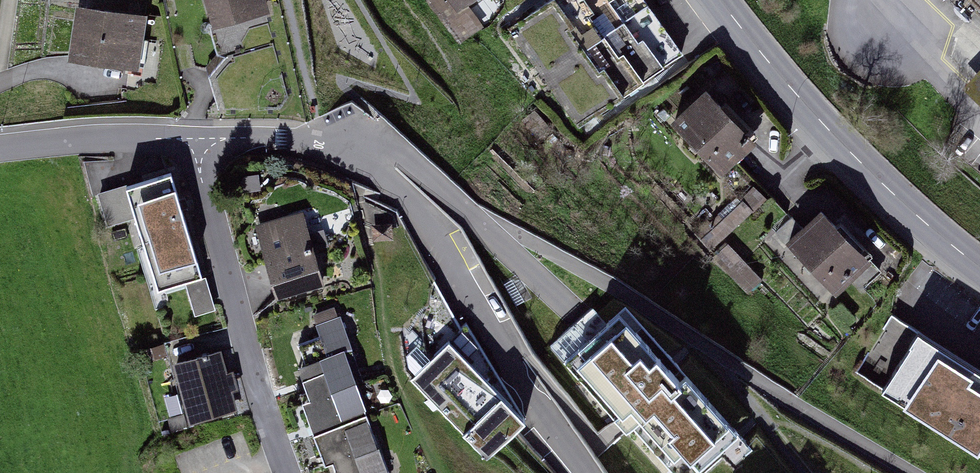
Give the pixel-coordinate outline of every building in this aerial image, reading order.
[(214,26),(262,14),(258,0),(208,0),(214,26)] [(453,14),(471,0),(442,0),(453,14)] [(514,32),(580,124),(679,53),(641,0),(558,0),(514,32)] [(142,21),(83,12),(75,59),(135,68),(142,21)] [(720,115),(707,101),(678,129),(721,172),(755,139),(726,109),(720,115)] [(172,168),(128,181),(158,286),(202,273),(172,168)] [(703,237),(714,248),(759,199),(748,189),(703,237)] [(866,253),(822,208),(791,238),(836,283),(866,253)] [(303,216),(263,226),(278,288),(318,278),(303,216)] [(625,306),(564,360),(626,430),(632,425),(676,472),(692,472),(738,433),(625,306)] [(309,396),(354,380),(342,347),(351,344),(339,314),(315,323),(326,353),(297,364),(309,396)] [(922,330),(883,389),(979,453),(979,368),(922,330)] [(524,418),(448,339),(410,376),(486,454),(524,418)] [(220,347),(175,360),(190,416),(235,404),(220,347)] [(301,399),(316,439),(369,420),(354,380),(309,396),(301,399)] [(316,439),(324,461),(332,458),(338,472),(389,472),(369,420),(316,439)]
